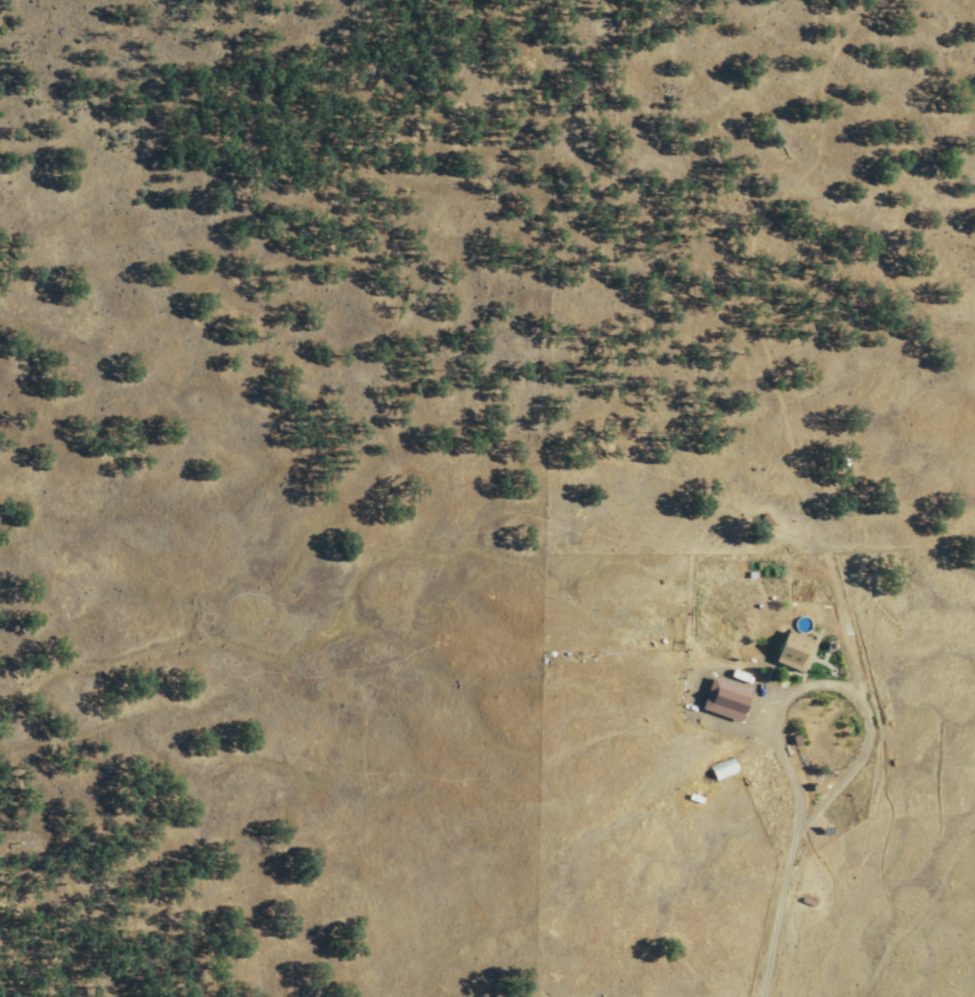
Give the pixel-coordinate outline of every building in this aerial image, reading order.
[(801,674),(813,643),(785,631),(773,663),(801,674)] [(749,688),(708,679),(700,711),(741,721),(749,688)]
